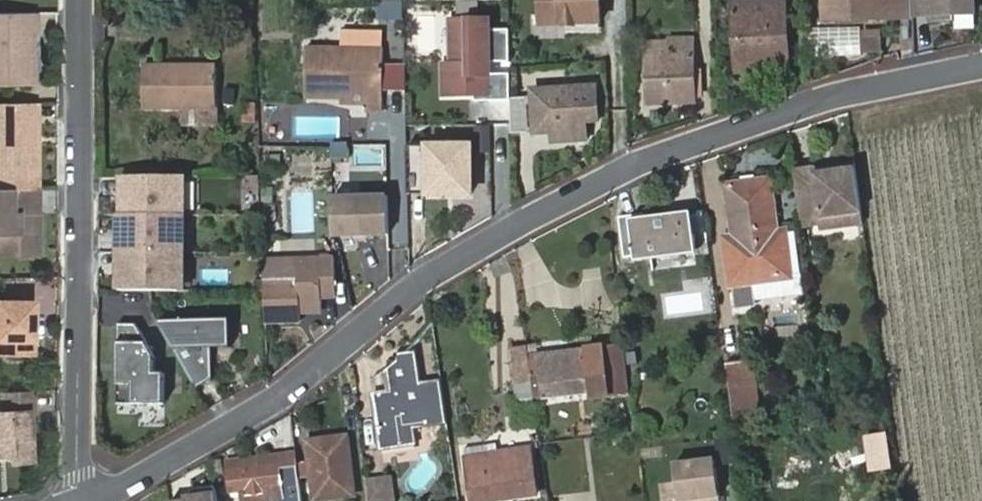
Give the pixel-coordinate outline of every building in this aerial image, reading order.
[(601,0),(541,0),(541,21),(601,22),(601,0)] [(735,16),(785,14),(785,0),(737,0),(734,0),(735,16)] [(908,0),(827,0),(828,19),(908,17),(908,0)] [(908,17),(926,16),(925,0),(908,0),(908,17)] [(926,16),(931,15),(932,25),(955,23),(956,33),(976,31),(974,0),(925,0),(926,16)] [(385,2),(386,18),(403,18),(403,3),(385,2)] [(0,11),(0,80),(33,81),(34,58),(25,50),(25,40),(38,29),(38,11),(0,11)] [(785,14),(735,16),(738,72),(789,68),(785,14)] [(446,93),(491,93),(492,19),(455,19),(455,60),(446,60),(446,93)] [(414,24),(406,24),(406,45),(414,44),(414,24)] [(882,31),(863,32),(864,51),(882,51),(882,31)] [(363,89),(362,102),(382,103),(383,32),(343,32),(343,47),(306,47),(305,95),(341,97),(341,88),(363,89)] [(693,41),(669,42),(670,55),(694,55),(693,41)] [(670,55),(669,42),(646,42),(648,103),(671,103),(671,98),(687,99),(687,73),(694,73),(694,55),(670,55)] [(573,54),(574,64),(591,64),(591,54),(573,54)] [(142,64),(142,107),(182,107),(216,107),(216,64),(142,64)] [(577,121),(587,121),(600,121),(599,85),(532,89),(535,134),(578,131),(577,121)] [(341,102),(362,102),(363,89),(341,88),(341,97),(341,102)] [(28,100),(0,101),(0,185),(27,185),(38,185),(37,118),(28,118),(28,100)] [(37,118),(37,100),(28,100),(28,118),(37,118)] [(245,103),(245,121),(254,121),(255,103),(245,103)] [(216,107),(182,107),(182,125),(216,125),(216,107)] [(587,131),(587,121),(577,121),(578,131),(587,131)] [(431,146),(431,165),(430,194),(472,194),(472,145),(430,145),(431,146)] [(420,165),(431,165),(431,146),(420,146),(420,165)] [(357,147),(357,177),(384,177),(384,147),(357,147)] [(848,213),(862,212),(857,165),(835,168),(836,174),(821,176),(820,169),(798,172),(805,226),(825,224),(825,229),(849,226),(848,213)] [(836,174),(835,168),(835,167),(820,169),(821,176),(836,174)] [(805,226),(798,172),(797,173),(804,226),(805,226)] [(124,290),(176,290),(181,177),(126,174),(124,290)] [(789,277),(783,233),(780,234),(773,180),(730,185),(737,241),(727,242),(736,308),(754,306),(751,282),(789,277)] [(27,185),(0,185),(0,244),(37,244),(38,211),(27,211),(27,185)] [(38,211),(38,185),(27,185),(27,211),(38,211)] [(390,233),(390,198),(337,198),(336,233),(390,233)] [(864,224),(862,212),(848,213),(849,226),(864,224)] [(619,217),(624,261),(693,252),(688,214),(646,218),(645,213),(619,217)] [(796,233),(783,233),(789,277),(801,275),(796,233)] [(336,257),(263,260),(264,278),(265,321),(301,320),(300,313),(300,305),(322,304),(322,295),(337,294),(336,257)] [(3,339),(3,355),(33,355),(31,303),(0,303),(0,339),(3,339)] [(322,312),(322,304),(300,305),(300,313),(322,312)] [(238,320),(155,320),(197,390),(213,380),(213,350),(238,350),(238,320)] [(167,372),(157,371),(157,358),(138,323),(123,322),(120,401),(165,403),(167,372)] [(586,356),(538,363),(543,398),(592,392),(593,398),(631,394),(624,344),(585,349),(586,356)] [(533,381),(528,347),(510,349),(514,383),(533,381)] [(537,356),(538,363),(586,356),(585,349),(537,356)] [(447,424),(440,378),(420,381),(415,350),(394,353),(396,360),(382,371),(385,389),(369,392),(377,451),(415,445),(413,429),(447,424)] [(759,418),(752,363),(727,365),(733,421),(759,418)] [(2,393),(3,411),(0,411),(0,448),(6,449),(6,459),(27,458),(25,411),(33,410),(32,392),(2,393)] [(890,435),(867,438),(871,468),(894,466),(890,435)] [(314,500),(315,500),(354,496),(346,436),(306,441),(314,500)] [(471,500),(500,500),(536,496),(529,448),(465,456),(471,500)] [(296,466),(295,452),(225,461),(227,474),(279,468),(296,466)] [(713,460),(675,466),(681,500),(720,500),(713,460)] [(227,474),(230,494),(241,492),(242,500),(301,500),(296,466),(279,468),(227,474)] [(365,480),(368,500),(394,500),(391,476),(365,480)] [(214,485),(191,488),(191,489),(191,494),(185,495),(186,500),(218,500),(214,485)]
